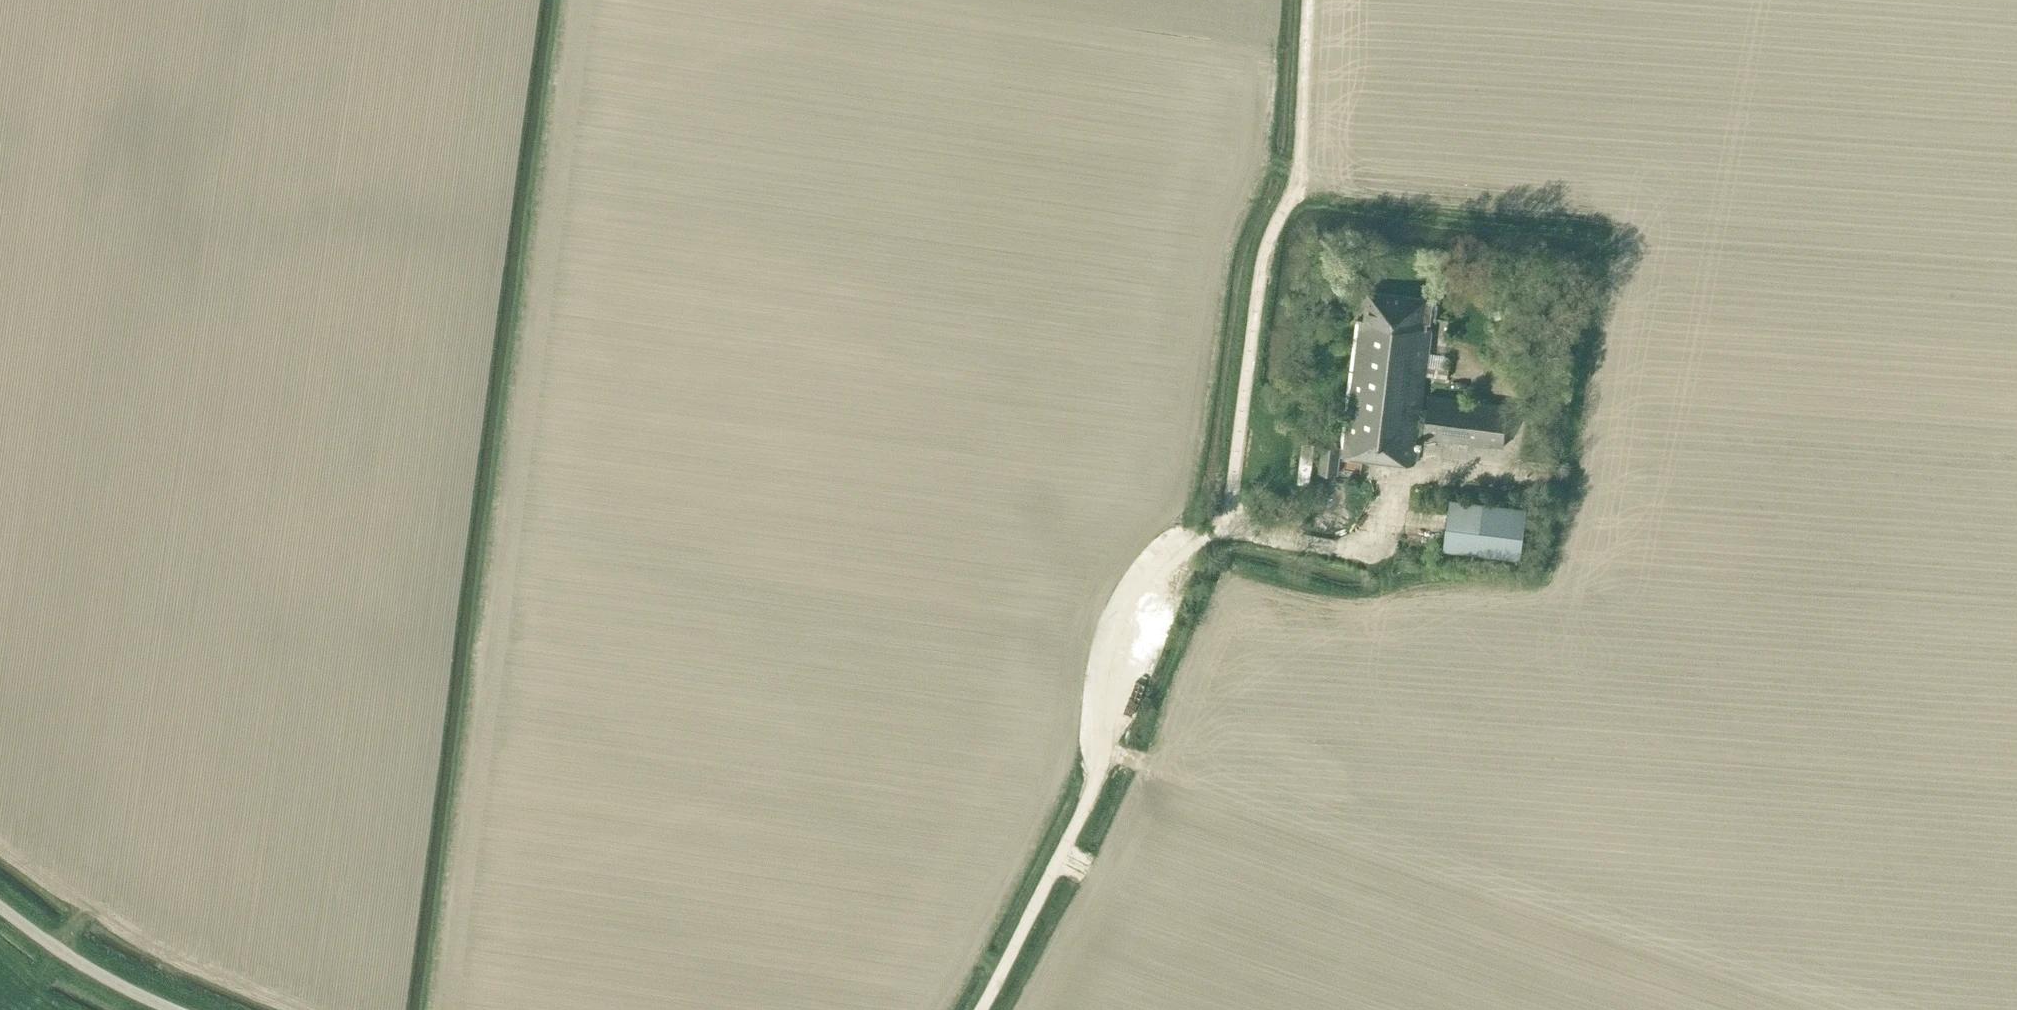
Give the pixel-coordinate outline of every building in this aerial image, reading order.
[(1357,318),(1340,448),(1339,455),(1412,464),(1416,436),(1503,447),(1509,405),(1421,394),(1424,376),(1447,379),(1449,368),(1425,365),(1430,328),(1427,327),(1427,322),(1431,322),(1431,319),(1436,319),(1438,303),(1433,303),(1434,299),(1368,290),(1367,296),(1363,296),(1361,308),(1366,309),(1364,319),(1357,318)] [(1336,315),(1337,307),(1331,302),(1324,305),(1323,312),(1329,317),(1336,315)] [(1312,479),(1317,439),(1305,437),(1299,478),(1312,479)] [(1337,474),(1339,455),(1340,448),(1322,445),(1319,471),(1337,474)] [(1524,507),(1451,498),(1444,549),(1517,557),(1524,507)]
